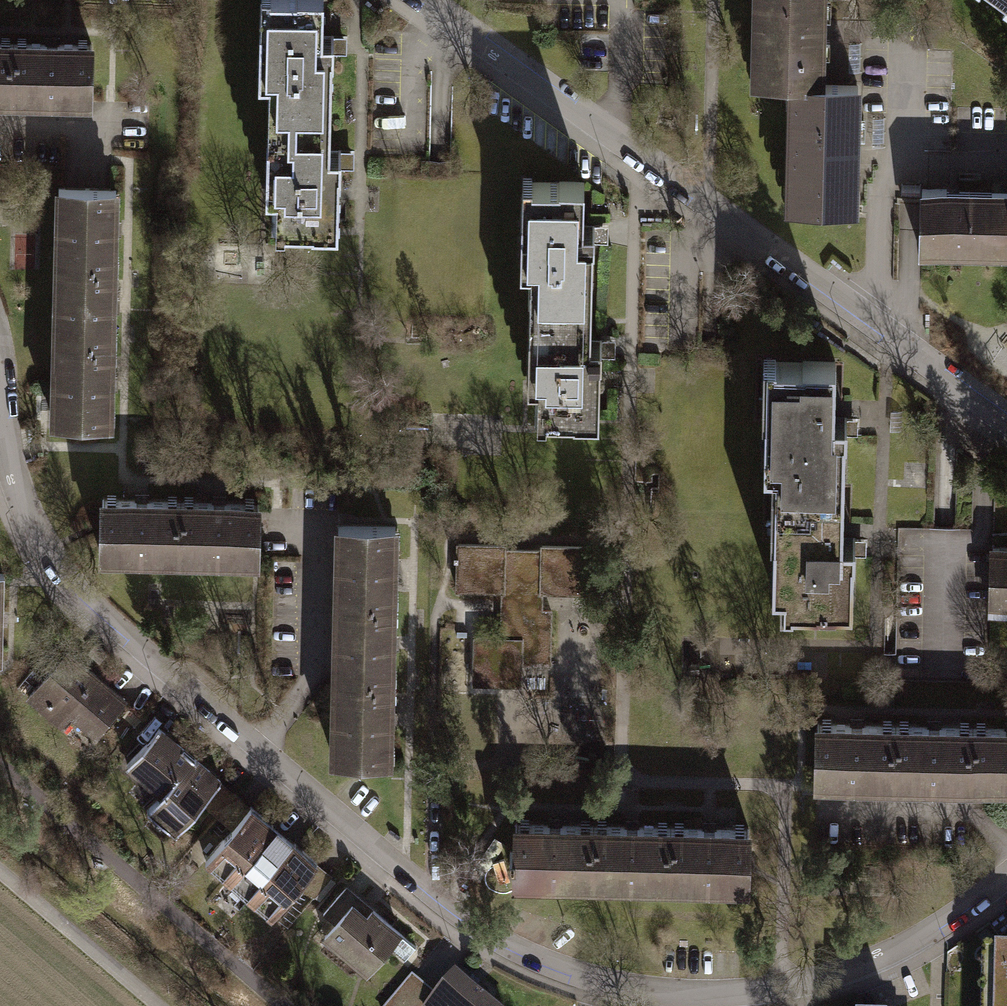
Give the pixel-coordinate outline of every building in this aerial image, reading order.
[(274,112),(335,113),(336,57),(338,57),(338,40),(327,39),(328,0),(266,0),(265,27),(264,27),(262,82),(275,83),(274,112)] [(835,91),(837,0),(758,0),(758,28),(762,28),(762,47),(757,47),(757,80),(762,80),(762,90),(801,90),(835,91)] [(1006,8),(1006,0),(992,0),(1006,10),(1006,8)] [(0,46),(0,102),(21,102),(22,46),(0,46)] [(102,48),(22,46),(21,102),(101,104),(102,48)] [(835,91),(801,90),(800,108),(796,107),(795,144),(800,144),(800,164),(794,164),(794,195),(799,195),(799,216),(869,217),(870,147),(871,91),(835,91)] [(334,155),(335,113),(274,112),(273,150),(270,150),(269,197),(282,197),(281,232),(291,233),(291,229),(318,229),(318,233),(342,234),(344,172),(346,172),(346,156),(334,155)] [(536,270),(535,299),(596,300),(597,244),(599,244),(599,226),(588,226),(589,184),(527,183),(526,214),(525,214),(523,269),(536,270)] [(120,273),(123,193),(66,192),(64,271),(120,273)] [(970,193),(925,192),(923,256),(1006,258),(1006,194),(970,193)] [(117,352),(120,273),(64,271),(61,351),(117,352)] [(595,342),(596,300),(535,299),(534,336),(531,336),(530,384),(543,384),(542,419),(552,419),(552,415),(579,416),(579,420),(603,421),(605,359),(607,359),(607,342),(595,342)] [(115,432),(117,352),(61,351),(58,430),(115,432)] [(778,476),(778,494),(846,495),(847,442),(850,442),(850,424),(836,424),(837,367),(779,366),(779,364),(765,364),(765,422),(769,422),(768,475),(778,476)] [(845,545),(846,495),(778,494),(778,545),(779,545),(778,598),(789,598),(788,614),(796,614),(797,611),(854,612),(855,561),(858,561),(858,545),(845,545)] [(187,507),(108,506),(106,562),(186,563),(187,507)] [(267,509),(187,507),(186,563),(266,565),(267,509)] [(397,605),(400,526),(343,524),(341,604),(397,605)] [(520,663),(549,663),(550,610),(543,610),(543,592),(587,593),(588,547),(458,544),(458,555),(454,555),(454,560),(457,560),(457,589),(502,590),(501,638),(475,637),(474,683),(520,684),(520,663)] [(997,551),(995,620),(1006,620),(1006,551),(997,551)] [(395,685),(397,605),(341,604),(338,683),(395,685)] [(78,724),(102,745),(135,707),(65,645),(47,665),(59,675),(32,705),(68,736),(78,724)] [(392,764),(395,685),(338,683),(336,763),(392,764)] [(905,730),(826,728),(825,785),(904,786),(905,730)] [(985,731),(905,730),(904,786),(984,788),(985,731)] [(165,798),(198,759),(163,731),(131,770),(165,798)] [(985,731),(984,788),(1006,788),(1006,732),(985,731)] [(178,838),(224,781),(198,759),(165,798),(151,815),(178,838)] [(278,828),(256,809),(209,864),(230,883),(278,828)] [(300,846),(278,828),(230,883),(252,902),(300,846)] [(600,829),(521,828),(520,884),(599,885),(600,829)] [(680,831),(600,829),(599,885),(679,887),(680,831)] [(760,832),(680,831),(679,887),(759,888),(760,832)] [(321,865),(300,846),(252,902),(274,920),(321,865)] [(328,947),(372,984),(393,958),(406,969),(423,948),(379,911),(374,916),(364,908),(367,905),(352,892),(330,919),(342,929),(328,947)] [(982,960),(981,1005),(1006,1005),(1006,960),(982,960)] [(461,974),(441,998),(417,979),(394,1005),(500,1005),(461,974)]
